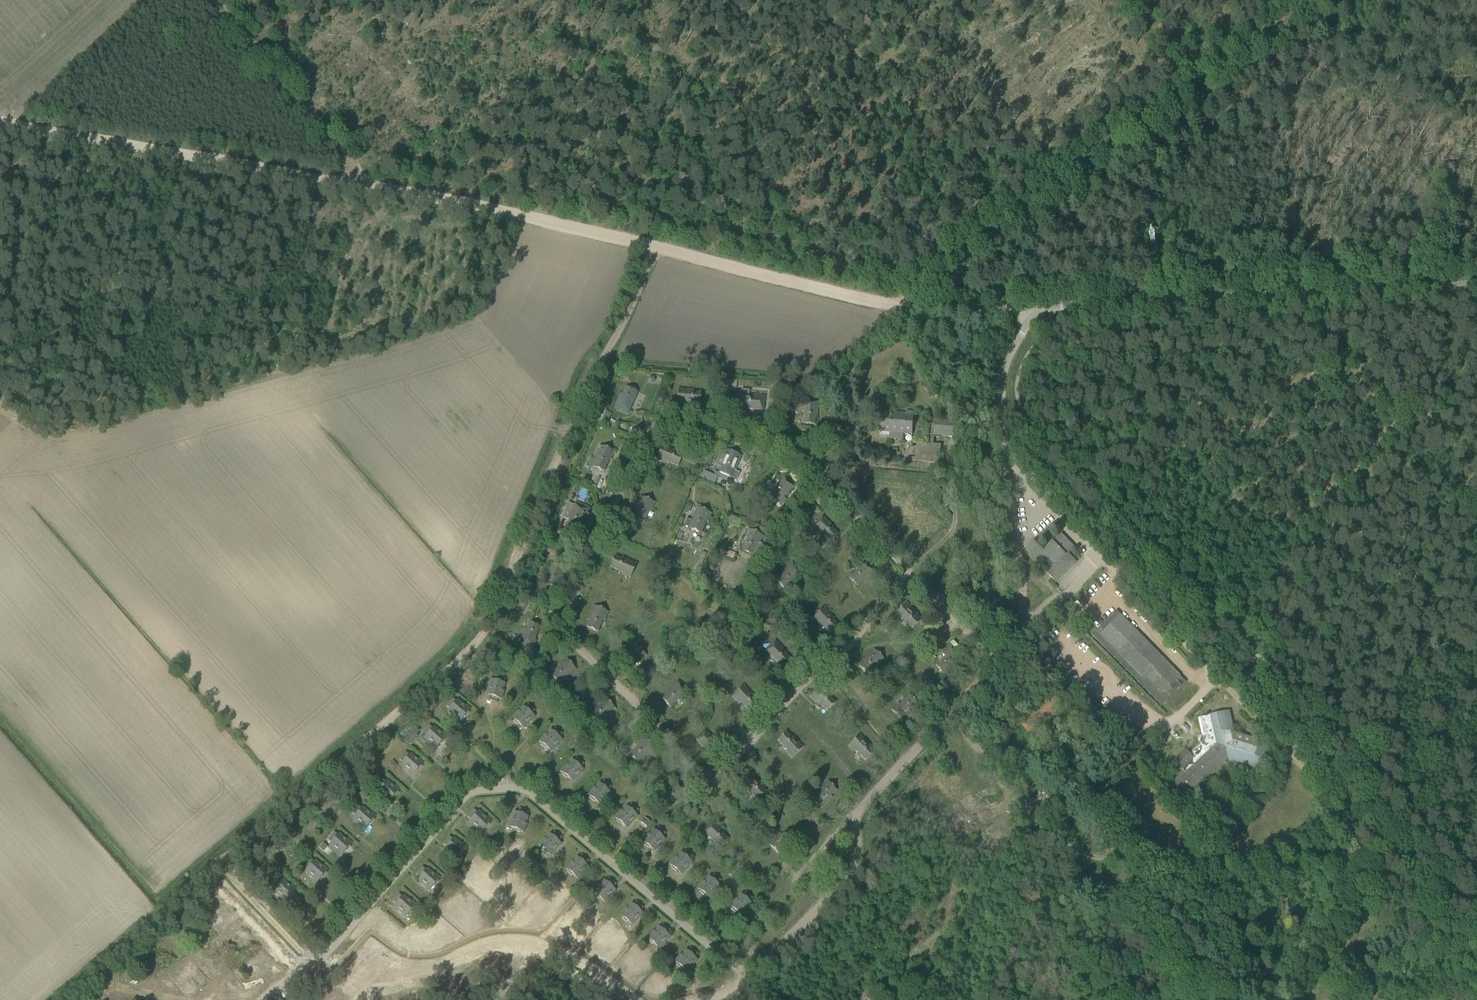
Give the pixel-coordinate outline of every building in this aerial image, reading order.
[(621,394),(615,409),(628,414),(637,392),(626,387),(623,395),(621,394)] [(676,405),(686,405),(686,403),(699,405),(700,393),(693,392),(693,390),(678,389),(676,405)] [(739,408),(763,411),(764,397),(749,395),(749,391),(741,390),(739,408)] [(815,417),(817,417),(818,401),(804,400),(802,424),(814,425),(815,417)] [(603,409),(598,420),(607,423),(611,413),(603,409)] [(879,432),(912,435),(914,413),(906,412),(906,414),(881,412),(879,432)] [(934,436),(962,439),(964,423),(936,420),(934,436)] [(626,441),(623,447),(629,449),(631,444),(632,442),(626,440),(626,441)] [(915,461),(939,464),(941,446),(917,443),(915,461)] [(675,453),(676,451),(662,445),(656,460),(665,463),(665,462),(678,467),(682,456),(675,453)] [(593,467),(604,472),(609,460),(611,460),(614,452),(600,446),(594,460),(595,461),(593,467)] [(735,471),(741,456),(728,451),(719,473),(736,480),(739,473),(735,471)] [(784,498),(795,487),(785,477),(768,494),(776,502),(780,506),(786,500),(784,498)] [(633,518),(642,522),(644,523),(649,511),(651,511),(655,503),(640,497),(634,511),(636,512),(633,518)] [(567,503),(561,517),(569,520),(566,526),(568,527),(577,531),(581,523),(582,524),(588,509),(579,505),(576,504),(575,506),(567,503)] [(689,529),(700,533),(706,521),(708,522),(711,514),(696,507),(691,521),(686,519),(683,526),(690,528),(689,529)] [(838,534),(832,528),(834,527),(822,516),(812,525),(829,543),(838,534)] [(730,517),(727,523),(739,528),(742,522),(730,517)] [(748,529),(742,543),(744,544),(741,551),(752,556),(757,543),(759,544),(763,536),(748,529)] [(1040,564),(1039,565),(1053,580),(1065,569),(1061,564),(1070,556),(1068,554),(1074,548),(1061,534),(1044,551),(1034,541),(1026,549),(1040,564)] [(610,567),(622,572),(622,574),(630,578),(636,563),(622,557),(622,559),(615,556),(610,567)] [(850,578),(858,587),(864,581),(865,583),(877,572),(867,562),(850,578)] [(545,577),(547,578),(544,585),(555,589),(561,577),(562,578),(566,569),(551,563),(545,577)] [(776,581),(784,590),(802,573),(792,563),(781,574),(782,576),(776,581)] [(904,620),(913,629),(922,621),(917,616),(918,614),(907,603),(896,614),(902,621),(904,620)] [(991,612),(1000,621),(1010,612),(1001,603),(991,612)] [(587,620),(589,621),(586,628),(597,632),(606,611),(593,606),(587,620)] [(838,625),(833,620),(834,618),(824,607),(812,619),(819,625),(820,624),(830,634),(838,625)] [(1092,635),(1162,707),(1186,682),(1180,676),(1120,615),(1117,611),(1092,635)] [(526,630),(524,629),(518,644),(533,650),(537,641),(535,640),(540,627),(529,622),(526,630)] [(765,650),(782,667),(790,659),(785,653),(786,652),(775,640),(765,650)] [(620,662),(629,670),(638,661),(640,662),(646,656),(635,644),(624,655),(626,656),(620,662)] [(864,661),(859,667),(867,675),(877,666),(878,667),(885,661),(874,649),(863,660),(864,661)] [(550,676),(558,684),(564,679),(565,680),(576,669),(565,658),(558,665),(559,666),(550,676)] [(492,698),(498,700),(498,699),(501,700),(504,691),(502,691),(504,684),(503,684),(504,679),(495,676),(493,681),(491,680),(487,690),(490,691),(489,696),(492,697),(492,698)] [(662,699),(670,708),(688,691),(678,681),(666,692),(668,693),(662,699)] [(817,702),(827,711),(835,703),(830,698),(832,696),(821,685),(809,696),(816,703),(817,702)] [(739,704),(740,702),(750,712),(758,704),(753,698),(754,697),(744,686),(732,697),(739,704)] [(891,710),(903,722),(914,710),(912,708),(917,704),(909,695),(900,705),(898,703),(891,710)] [(455,718),(457,716),(461,720),(464,717),(465,718),(469,713),(468,712),(470,710),(463,704),(462,705),(457,701),(456,702),(452,699),(446,706),(449,709),(447,711),(455,718)] [(605,720),(615,709),(605,699),(589,715),(598,724),(603,718),(605,720)] [(534,717),(532,715),(535,711),(527,705),(524,708),(523,707),(519,713),(518,712),(512,718),(514,720),(513,721),(518,725),(519,724),(521,727),(525,723),(527,725),(534,717)] [(1257,747),(1259,740),(1232,732),(1228,712),(1198,719),(1202,736),(1199,737),(1198,741),(1200,744),(1189,754),(1185,750),(1173,761),(1178,766),(1163,780),(1182,801),(1228,759),(1253,767),(1262,770),(1269,750),(1257,747)] [(414,726),(402,739),(409,746),(417,737),(415,735),(419,731),(414,726)] [(432,745),(434,743),(438,746),(440,744),(441,744),(445,740),(444,739),(446,737),(440,731),(438,732),(433,728),(432,729),(429,726),(422,733),(426,736),(424,738),(432,745)] [(562,734),(554,728),(551,732),(550,731),(546,736),(545,735),(539,742),(541,744),(540,745),(545,748),(546,748),(549,750),(552,746),(554,748),(561,740),(559,738),(562,734)] [(785,752),(792,758),(803,747),(793,736),(791,738),(786,732),(777,741),(787,750),(785,752)] [(855,753),(856,751),(865,760),(874,752),(869,746),(870,745),(860,735),(848,746),(855,753)] [(644,759),(655,749),(644,737),(637,744),(638,745),(629,755),(637,763),(643,758),(644,759)] [(408,772),(410,770),(414,773),(417,771),(418,771),(422,767),(421,766),(423,764),(416,758),(415,759),(410,755),(409,756),(405,753),(399,760),(402,763),(400,765),(408,772)] [(566,778),(567,778),(570,780),(573,776),(576,778),(583,770),(580,768),(583,765),(576,758),(573,762),(572,761),(567,766),(566,765),(560,772),(563,774),(562,775),(566,778)] [(392,761),(388,766),(392,769),(396,765),(392,761)] [(746,792),(748,791),(757,800),(766,792),(761,786),(762,785),(751,774),(740,785),(746,792)] [(384,799),(386,797),(390,800),(393,797),(394,798),(398,794),(397,793),(399,791),(392,785),(391,786),(386,781),(385,782),(382,779),(375,787),(379,790),(377,792),(384,799)] [(601,799),(603,801),(610,793),(608,791),(611,788),(603,781),(600,785),(599,784),(595,789),(593,788),(588,795),(590,797),(589,798),(594,802),(594,801),(597,803),(601,799)] [(661,799),(669,808),(675,802),(677,803),(688,792),(678,782),(661,799)] [(836,791),(828,782),(818,791),(817,790),(810,796),(821,808),(832,797),(831,796),(836,791)] [(362,791),(358,795),(364,800),(368,796),(362,791)] [(621,825),(622,824),(625,826),(628,822),(630,824),(637,816),(635,814),(638,811),(630,805),(627,808),(626,807),(622,812),(621,811),(615,818),(617,820),(616,821),(621,825)] [(361,826),(363,823),(366,827),(369,824),(370,825),(374,820),(373,820),(375,817),(368,811),(367,813),(362,808),(361,809),(358,806),(351,813),(355,816),(353,819),(361,826)] [(511,828),(515,829),(514,830),(520,833),(520,831),(523,833),(526,824),(525,824),(527,817),(526,817),(528,813),(519,809),(517,813),(514,812),(510,822),(513,823),(511,828)] [(476,830),(478,827),(482,831),(485,828),(485,829),(490,825),(489,824),(491,822),(484,816),(483,817),(478,812),(477,813),(474,810),(467,817),(471,820),(468,822),(476,830)] [(645,818),(641,822),(647,827),(650,823),(645,818)] [(703,831),(720,848),(728,840),(723,834),(724,832),(713,821),(703,831)] [(642,841),(644,843),(644,844),(648,848),(649,847),(652,850),(655,846),(657,848),(664,840),(662,838),(665,834),(658,828),(655,831),(654,830),(649,836),(648,835),(642,841)] [(780,834),(769,845),(780,856),(787,849),(786,848),(795,838),(787,830),(781,835),(780,834)] [(544,839),(538,846),(540,848),(544,852),(545,851),(548,854),(551,850),(554,852),(560,844),(558,842),(561,838),(554,832),(551,836),(550,835),(545,840),(544,839)] [(329,845),(337,852),(339,850),(343,854),(345,851),(346,851),(350,847),(349,846),(351,844),(345,838),(343,839),(338,835),(337,836),(334,833),(327,840),(331,843),(329,845)] [(454,854),(458,858),(461,855),(462,856),(465,851),(465,850),(467,848),(460,842),(459,844),(454,839),(453,840),(449,837),(443,844),(446,847),(444,850),(452,857),(454,854)] [(323,843),(319,848),(323,852),(328,847),(323,843)] [(672,867),(671,867),(675,871),(676,870),(679,873),(682,869),(685,871),(692,863),(689,861),(692,857),(685,851),(682,855),(681,854),(676,859),(675,858),(669,865),(672,867)] [(565,869),(568,871),(567,872),(571,876),(572,875),(575,877),(579,873),(581,875),(588,867),(585,865),(588,862),(581,855),(578,859),(577,858),(572,863),(571,862),(565,869)] [(313,879),(315,877),(319,880),(321,877),(322,878),(326,874),(325,873),(327,871),(321,865),(320,866),(314,861),(314,862),(310,859),(304,867),(307,870),(305,872),(313,879)] [(427,885),(431,888),(434,885),(435,886),(438,882),(438,881),(439,879),(433,873),(432,874),(427,869),(426,871),(422,867),(416,875),(419,878),(417,880),(425,887),(427,885)] [(720,881),(713,875),(710,878),(709,878),(704,883),(703,882),(697,888),(700,890),(699,891),(703,895),(704,894),(707,897),(710,893),(713,895),(720,887),(717,885),(720,881)] [(281,898),(283,896),(287,900),(289,897),(290,897),(294,893),(293,892),(295,890),(289,884),(288,885),(282,881),(281,882),(278,879),(271,886),(275,889),(273,891),(281,898)] [(593,892),(595,894),(594,895),(599,899),(599,898),(602,900),(606,896),(608,898),(615,890),(613,888),(616,885),(608,879),(605,882),(604,881),(600,886),(599,885),(593,892)] [(618,891),(625,895),(629,888),(622,884),(618,891)] [(732,908),(731,909),(735,913),(736,912),(739,914),(742,910),(745,912),(752,904),(749,902),(752,899),(745,892),(742,896),(741,895),(736,900),(735,899),(729,906),(732,908)] [(401,914),(403,912),(407,915),(410,912),(411,913),(415,909),(414,908),(416,905),(409,900),(408,901),(403,896),(402,897),(399,894),(392,902),(395,905),(394,907),(401,914)] [(627,910),(626,908),(620,915),(622,917),(621,918),(626,922),(627,921),(630,924),(633,920),(635,922),(642,914),(640,912),(643,908),(635,902),(632,905),(631,904),(627,910)] [(253,922),(252,924),(257,925),(259,918),(264,919),(266,910),(252,907),(248,921),(253,922)] [(705,927),(709,931),(714,925),(710,921),(708,924),(703,919),(700,922),(705,927)] [(647,938),(649,940),(649,941),(653,945),(654,944),(657,947),(660,943),(663,945),(669,937),(667,935),(670,931),(663,925),(660,928),(659,928),(654,933),(653,932),(647,938)] [(688,966),(690,968),(697,960),(694,958),(697,955),(690,948),(687,952),(686,951),(681,956),(680,955),(674,962),(677,964),(676,965),(680,968),(681,968),(684,970),(688,966)] [(191,962),(185,967),(191,973),(197,968),(191,962)] [(255,985),(261,980),(249,964),(243,969),(255,985)] [(238,969),(233,973),(237,979),(242,975),(238,969)] [(130,987),(126,991),(131,997),(135,993),(130,987)] [(167,989),(159,994),(163,999),(175,999),(167,989)]
